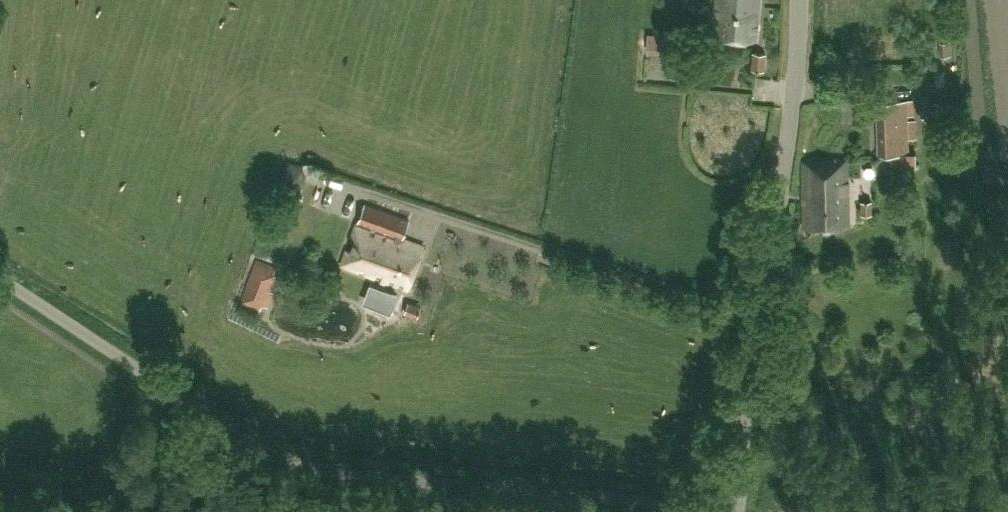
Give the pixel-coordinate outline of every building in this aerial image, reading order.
[(757,0),(717,0),(714,37),(754,40),(757,0)] [(667,52),(669,36),(647,34),(646,52),(667,52)] [(764,69),(766,52),(751,51),(749,68),(764,69)] [(875,100),(877,153),(908,153),(907,139),(916,139),(916,120),(906,120),(907,115),(915,115),(913,99),(875,100)] [(849,226),(846,160),(802,162),(805,228),(849,226)] [(859,200),(859,214),(872,213),(872,200),(859,200)] [(402,239),(408,221),(363,205),(342,265),(409,289),(424,247),(402,239)] [(274,274),(255,267),(244,296),(262,304),(268,289),(274,274)] [(405,312),(418,317),(419,314),(422,307),(408,303),(406,310),(405,312)]
